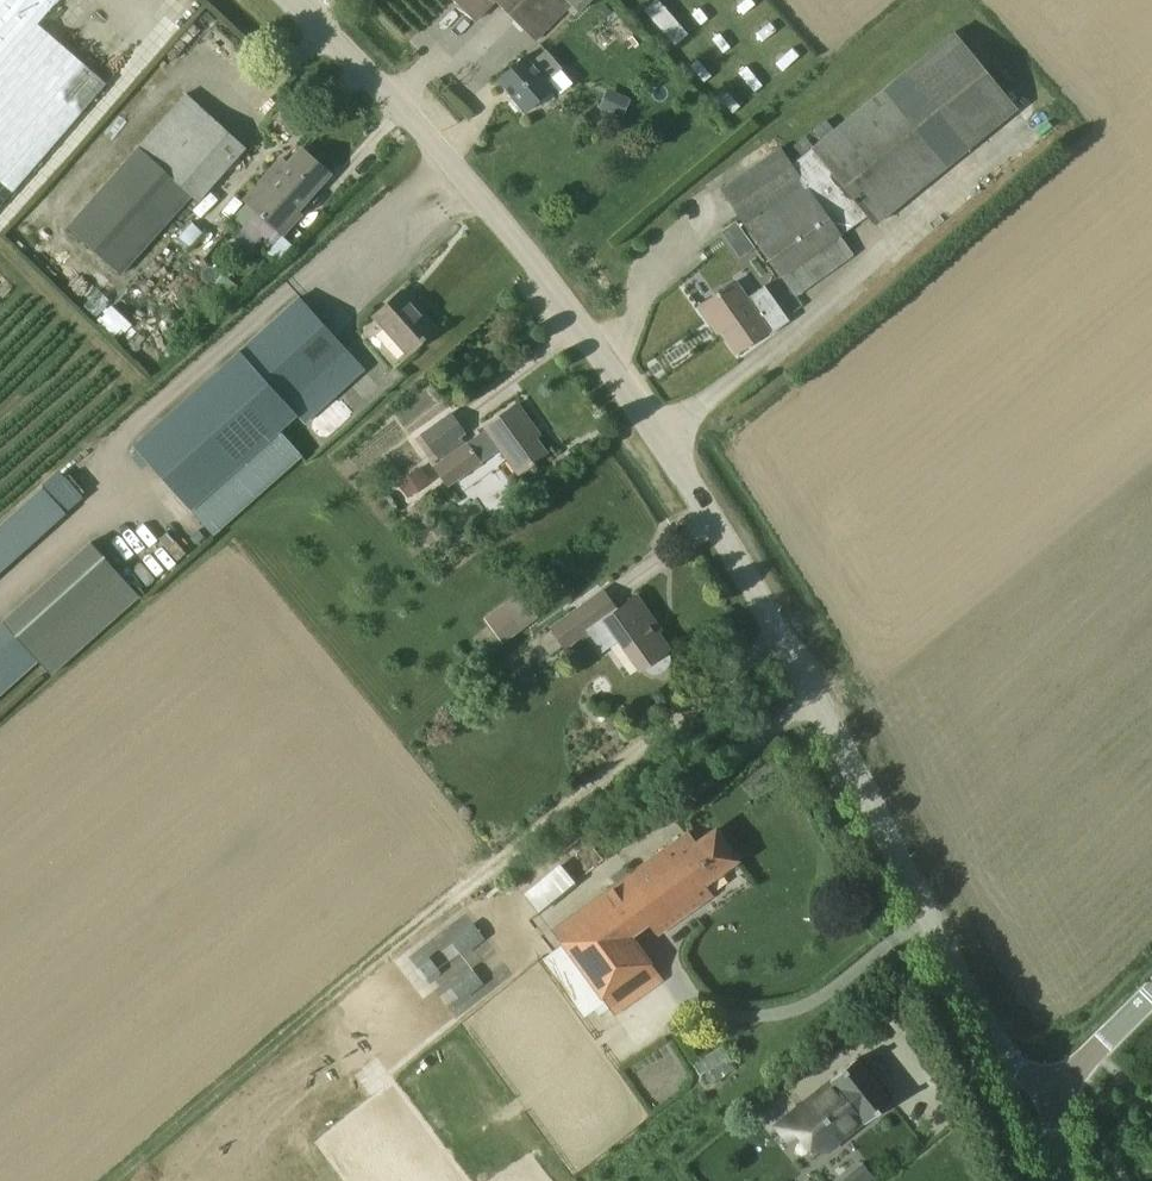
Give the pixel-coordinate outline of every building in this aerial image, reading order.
[(13,193),(107,83),(37,24),(58,0),(0,0),(0,182),(13,193)] [(476,23),(496,2),(536,42),(572,5),(580,12),(592,0),(454,0),(476,23)] [(689,33),(663,0),(652,0),(643,7),(674,45),(689,33)] [(728,28),(714,38),(723,51),(737,41),(728,28)] [(875,226),(1018,109),(954,31),(833,129),(825,119),(813,130),(821,139),(810,148),(811,149),(792,165),(780,147),(720,190),(780,279),(781,278),(795,297),(854,256),(840,236),(867,217),(875,226)] [(525,55),(497,79),(513,97),(510,100),(519,110),(522,107),(526,113),(554,89),(548,82),(562,69),(546,50),(531,62),(525,55)] [(601,108),(622,117),(630,100),(608,91),(601,108)] [(76,219),(68,228),(81,240),(107,263),(121,276),(192,197),(198,202),(246,149),(187,95),(76,219)] [(302,149),(269,185),(263,179),(244,200),(283,235),(301,214),(297,210),(330,174),(302,149)] [(765,286),(746,299),(735,282),(700,306),(712,324),(714,323),(736,353),(768,331),(770,334),(789,321),(765,286)] [(437,328),(402,291),(374,317),(408,354),(437,328)] [(133,445),(191,510),(213,535),(303,455),(280,431),(296,416),(304,425),(365,370),(299,296),(239,350),(133,445)] [(110,303),(95,318),(118,340),(133,325),(110,303)] [(539,435),(517,404),(485,427),(486,429),(467,443),(467,442),(465,443),(461,437),(466,434),(451,412),(420,434),(435,456),(436,455),(440,461),(432,466),(448,488),(482,463),(482,462),(500,448),(519,474),(547,454),(536,438),(539,435)] [(434,474),(422,461),(397,485),(409,497),(434,474)] [(66,515),(43,488),(0,525),(0,572),(66,515)] [(51,675),(140,596),(90,541),(2,621),(51,675)] [(519,593),(483,618),(502,644),(538,618),(519,593)] [(597,625),(587,631),(601,651),(618,639),(619,640),(640,669),(642,668),(645,673),(652,675),(659,675),(668,668),(671,662),(670,656),(667,651),(669,649),(654,627),(657,625),(653,620),(636,597),(597,625)] [(550,631),(538,640),(549,655),(562,647),(563,646),(564,648),(587,631),(597,625),(583,605),(550,628),(552,630),(550,631)] [(633,937),(648,926),(655,936),(710,895),(703,885),(737,860),(715,830),(695,845),(687,834),(618,885),(616,882),(551,929),(560,942),(558,944),(560,946),(541,959),(584,1017),(604,1002),(614,1016),(664,980),(651,964),(653,963),(633,937)] [(538,913),(575,882),(560,864),(523,894),(538,913)] [(706,1082),(734,1067),(722,1046),(694,1061),(706,1082)] [(788,1139),(805,1125),(825,1150),(827,1148),(826,1147),(825,1148),(818,1138),(842,1119),(850,1128),(849,1129),(849,1130),(863,1120),(865,1123),(890,1103),(855,1060),(831,1079),(833,1083),(778,1126),(788,1139)]
